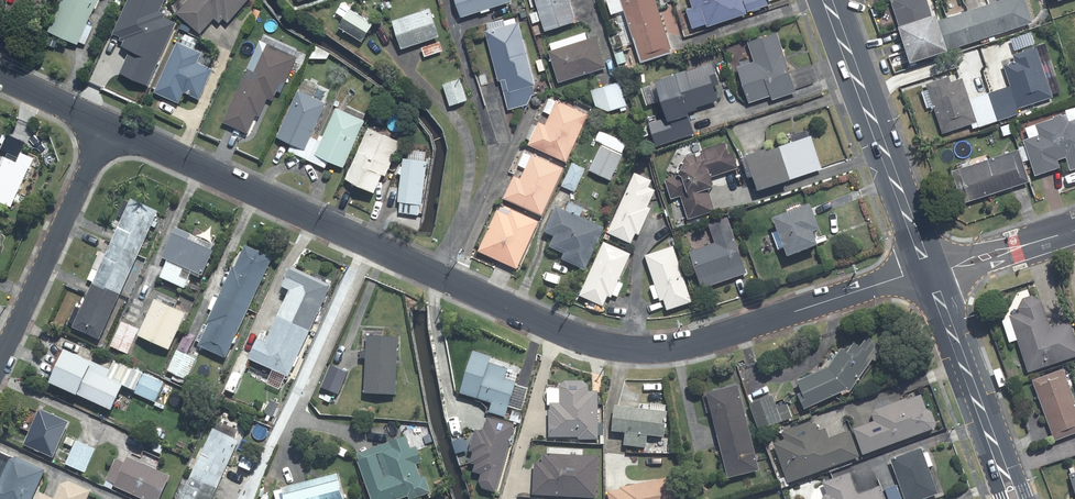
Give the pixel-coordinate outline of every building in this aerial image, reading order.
[(52,33),(82,46),(83,43),(88,45),(96,27),(91,25),(102,0),(67,0),(52,33)] [(136,0),(130,0),(113,37),(124,42),(140,10),(133,6),(136,0)] [(182,14),(205,35),(218,19),(224,24),(228,19),(233,24),(254,0),(194,0),(182,14)] [(466,18),(484,13),(485,15),(494,12),(494,10),(515,3),(514,0),(460,0),(466,18)] [(573,0),(539,0),(550,32),(580,22),(573,0)] [(645,62),(674,52),(658,0),(624,0),(645,62)] [(697,8),(690,11),(697,30),(711,25),(712,28),(751,14),(751,12),(771,5),(769,0),(694,0),(697,8)] [(967,11),(932,23),(926,7),(929,5),(927,0),(887,0),(896,27),(893,28),(905,64),(976,41),(967,11)] [(1030,23),(1022,0),(1002,0),(967,11),(976,41),(979,40),(980,44),(987,41),(986,38),(1030,23)] [(392,2),(386,4),(388,10),(394,8),(392,2)] [(434,10),(398,22),(407,50),(444,37),(434,10)] [(356,11),(345,28),(367,43),(378,25),(356,11)] [(160,22),(171,28),(176,18),(165,12),(160,22)] [(542,12),(533,14),(536,24),(545,21),(542,12)] [(508,22),(509,27),(490,32),(503,82),(505,81),(513,109),(529,105),(534,96),(538,95),(536,88),(540,86),(523,23),(520,24),(518,19),(508,22)] [(693,26),(684,29),(686,37),(696,34),(693,26)] [(589,33),(552,45),(564,83),(610,68),(600,37),(592,40),(589,33)] [(753,43),(759,63),(742,68),(753,103),(775,97),(776,100),(799,93),(781,34),(753,43)] [(126,41),(113,68),(148,85),(161,58),(149,52),(153,43),(142,38),(138,47),(126,41)] [(201,64),(205,54),(181,43),(158,93),(182,104),(187,93),(203,100),(216,71),(201,64)] [(443,44),(425,49),(428,57),(446,51),(443,44)] [(262,45),(227,123),(251,134),(260,116),(263,117),(271,100),(276,102),(285,83),(289,85),(301,58),(272,45),(270,48),(262,45)] [(316,46),(309,59),(326,59),(330,53),(316,46)] [(1041,70),(1047,68),(1041,51),(1035,53),(1034,47),(1010,56),(1012,62),(1001,66),(1009,86),(988,93),(998,120),(1026,110),(1024,106),(1050,97),(1041,70)] [(539,61),(543,73),(548,71),(545,59),(539,61)] [(669,98),(667,99),(670,110),(673,109),(675,117),(653,124),(661,147),(699,135),(693,118),(698,116),(696,113),(702,111),(701,108),(723,101),(719,87),(724,85),(717,64),(684,75),(684,76),(664,83),(669,98)] [(947,77),(924,85),(941,134),(968,125),(970,130),(998,120),(988,93),(968,100),(960,79),(949,83),(947,77)] [(464,80),(448,86),(454,107),(471,101),(464,80)] [(623,83),(595,92),(600,106),(613,112),(630,107),(623,83)] [(295,145),(292,152),(310,160),(319,141),(314,139),(331,104),(302,91),(281,138),(295,145)] [(542,123),(532,146),(570,163),(592,115),(560,101),(559,103),(553,100),(547,112),(554,115),(549,126),(542,123)] [(319,141),(310,160),(329,168),(332,162),(347,169),(369,122),(341,108),(324,144),(319,141)] [(1021,141),(1032,176),(1057,169),(1054,160),(1063,157),(1067,171),(1074,169),(1074,120),(1066,122),(1064,116),(1059,117),(1058,115),(1050,117),(1051,120),(1033,126),(1037,137),(1021,141)] [(999,127),(1002,137),(1011,134),(1007,125),(999,127)] [(374,129),(350,180),(381,194),(405,143),(374,129)] [(13,133),(7,146),(18,151),(24,138),(13,133)] [(774,148),(754,154),(765,190),(799,180),(798,176),(824,168),(815,135),(784,145),(784,147),(774,150),(774,148)] [(717,177),(742,169),(737,154),(734,156),(730,143),(705,151),(706,156),(701,158),(699,154),(687,158),(679,173),(694,220),(718,211),(712,191),(721,188),(717,177)] [(605,147),(594,171),(614,180),(625,157),(605,147)] [(1015,150),(949,172),(960,205),(1026,183),(1015,150)] [(3,209),(7,200),(15,204),(33,166),(6,153),(3,161),(7,163),(0,177),(0,208),(3,209)] [(518,177),(508,200),(545,217),(566,169),(535,156),(525,180),(518,177)] [(408,160),(403,202),(409,203),(408,214),(422,216),(423,205),(426,205),(431,163),(408,160)] [(575,165),(565,187),(578,193),(588,171),(575,165)] [(639,174),(612,234),(635,244),(639,236),(643,237),(655,211),(651,209),(662,185),(639,174)] [(121,213),(127,216),(115,242),(142,254),(162,210),(135,198),(133,202),(127,199),(121,213)] [(555,249),(569,256),(567,261),(589,271),(608,229),(584,218),(587,211),(574,204),(569,213),(561,209),(549,234),(560,239),(555,249)] [(794,217),(781,222),(784,232),(777,235),(782,251),(791,248),(796,260),(826,248),(821,235),(828,233),(819,208),(809,211),(807,204),(791,210),(794,217)] [(501,213),(482,254),(521,271),(542,224),(515,212),(513,218),(501,213)] [(719,245),(694,253),(707,291),(750,275),(731,221),(712,227),(719,245)] [(217,249),(219,244),(181,226),(167,257),(172,259),(164,277),(188,288),(195,272),(204,276),(206,273),(208,274),(219,249),(217,249)] [(92,279),(97,281),(96,283),(124,295),(142,254),(115,242),(102,271),(96,268),(92,279)] [(607,244),(583,296),(607,308),(612,298),(615,300),(616,296),(621,298),(626,286),(621,283),(633,256),(607,244)] [(237,265),(223,296),(252,309),(276,257),(249,245),(240,266),(237,265)] [(659,287),(654,288),(658,301),(664,299),(665,303),(668,302),(671,312),(695,304),(677,248),(649,257),(659,287)] [(287,286),(294,289),(281,316),(314,330),(335,284),(295,267),(287,286)] [(78,323),(76,327),(104,339),(124,295),(96,283),(85,309),(79,306),(73,320),(78,323)] [(1017,310),(1010,323),(1025,371),(1074,355),(1074,343),(1068,321),(1046,328),(1037,300),(1029,295),(1020,298),(1016,307),(1017,310)] [(204,342),(202,345),(230,357),(252,309),(223,296),(211,322),(213,322),(211,326),(206,323),(198,340),(204,342)] [(161,299),(144,335),(174,349),(191,313),(161,299)] [(265,333),(253,359),(293,376),(314,330),(281,316),(272,337),(265,333)] [(125,321),(114,346),(130,354),(142,329),(125,321)] [(370,357),(368,392),(399,393),(401,336),(371,334),(370,351),(370,357)] [(801,380),(807,392),(803,393),(810,408),(846,392),(847,394),(856,390),(878,359),(880,361),(889,348),(873,336),(865,346),(859,342),(852,352),(846,348),(833,366),(801,380)] [(503,342),(493,338),(489,349),(499,353),(503,342)] [(99,347),(106,350),(109,343),(102,340),(99,347)] [(48,382),(110,410),(122,385),(134,390),(142,373),(114,360),(109,369),(63,348),(48,382)] [(181,349),(171,370),(189,379),(199,358),(181,349)] [(478,350),(466,391),(499,401),(498,402),(495,411),(509,415),(519,381),(519,380),(508,377),(511,367),(505,365),(506,361),(494,358),(495,355),(478,350)] [(335,366),(326,386),(342,393),(351,372),(335,366)] [(1029,380),(1052,441),(1074,432),(1074,409),(1059,368),(1029,380)] [(137,392),(158,402),(167,383),(146,373),(137,392)] [(564,386),(564,402),(554,402),(554,437),(582,437),(583,439),(602,439),(602,390),(593,390),(593,385),(587,380),(570,380),(564,386)] [(240,384),(234,397),(241,400),(247,387),(240,384)] [(742,384),(711,392),(722,432),(752,424),(742,384)] [(879,409),(876,415),(878,420),(858,428),(868,454),(938,428),(940,422),(936,410),(931,408),(925,394),(911,399),(910,397),(879,409)] [(776,395),(754,403),(764,428),(795,417),(791,404),(781,407),(776,395)] [(274,400),(268,413),(276,417),(282,404),(274,400)] [(617,430),(631,432),(629,444),(650,447),(652,434),(669,437),(672,412),(669,411),(669,404),(655,402),(655,409),(621,404),(617,430)] [(43,408),(28,443),(58,457),(73,421),(43,408)] [(499,490),(517,423),(492,416),(488,430),(479,428),(473,449),(477,450),(474,461),(480,463),(478,470),(485,472),(483,480),(487,487),(499,490)] [(814,421),(787,431),(790,439),(779,443),(793,482),(863,456),(853,431),(833,438),(829,427),(823,430),(821,425),(814,421)] [(752,424),(722,432),(733,477),(764,469),(752,424)] [(194,476),(220,489),(243,440),(217,428),(194,476)] [(362,461),(376,498),(401,498),(412,495),(413,498),(416,498),(435,492),(430,476),(425,477),(420,464),(426,462),(420,446),(414,448),(410,435),(362,453),(364,460),(362,461)] [(79,440),(68,464),(87,472),(98,449),(79,440)] [(340,454),(346,457),(350,450),(343,447),(340,454)] [(909,498),(927,498),(943,493),(933,467),(937,465),(932,452),(928,453),(925,447),(894,459),(909,498)] [(538,495),(601,497),(603,455),(548,452),(548,463),(539,462),(538,495)] [(119,486),(148,498),(163,498),(174,476),(132,456),(129,463),(119,458),(106,486),(114,490),(117,483),(120,484),(119,486)] [(50,470),(20,457),(14,459),(4,480),(0,479),(0,498),(36,498),(50,470)] [(178,460),(174,470),(181,473),(185,463),(178,460)] [(1066,474),(1074,498),(1074,471),(1066,474)] [(345,472),(290,486),(293,498),(352,498),(345,472)] [(831,494),(828,494),(826,498),(889,498),(884,486),(861,495),(853,472),(827,482),(831,494)] [(220,489),(194,476),(183,498),(215,498),(220,489)] [(625,489),(612,491),(613,498),(681,498),(676,476),(624,486),(625,489)] [(98,495),(94,493),(95,490),(74,480),(65,483),(58,498),(43,492),(40,498),(97,498),(98,495)] [(889,489),(893,498),(905,498),(900,485),(889,489)]
